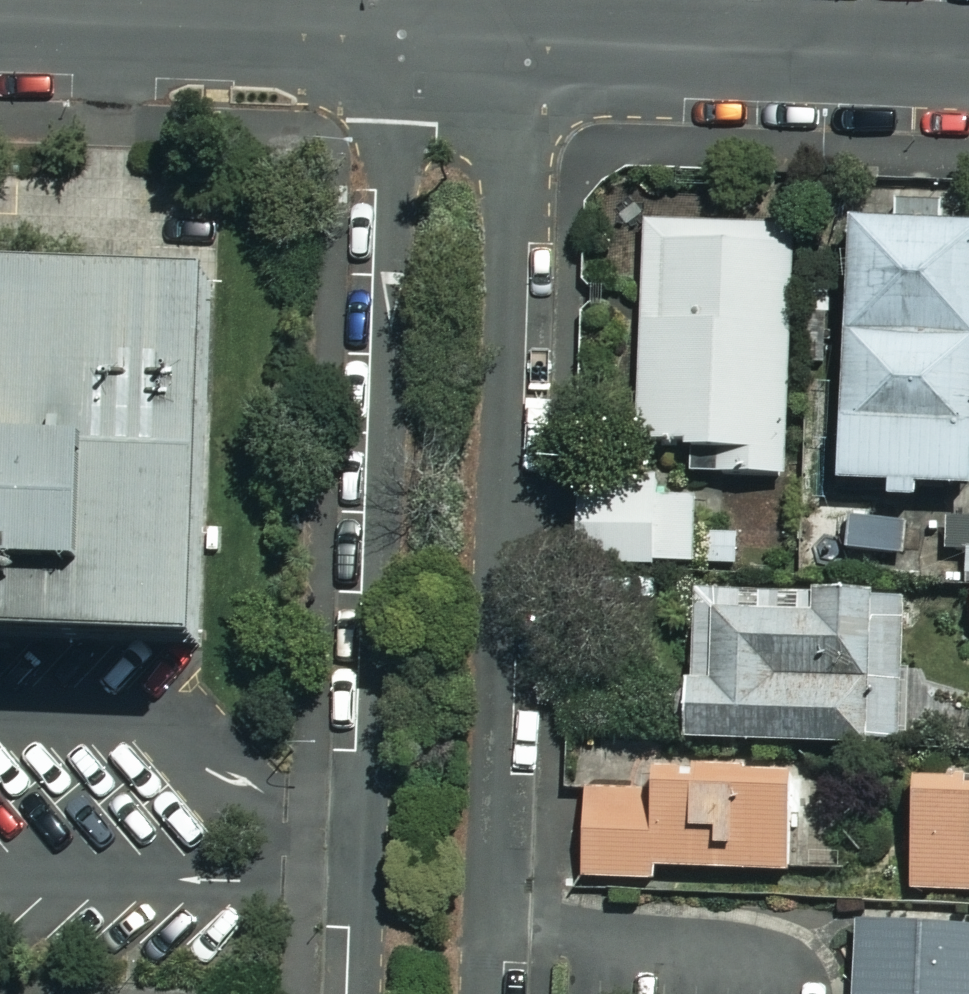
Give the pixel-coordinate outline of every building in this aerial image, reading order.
[(794,227),(646,223),(639,444),(716,446),(715,473),(786,476),(794,227)] [(854,223),(841,479),(968,486),(968,229),(854,223)] [(33,638),(73,640),(117,641),(167,642),(204,643),(214,267),(143,265),(0,261),(0,638),(33,638)] [(695,499),(588,498),(588,565),(694,566),(695,499)] [(922,549),(920,515),(866,519),(868,553),(922,549)] [(905,597),(693,591),(689,738),(900,744),(905,597)] [(881,872),(968,872),(968,773),(881,772),(881,872)] [(628,874),(772,877),(773,775),(630,773),(628,874)] [(831,993),(968,993),(968,910),(832,910),(831,993)]
